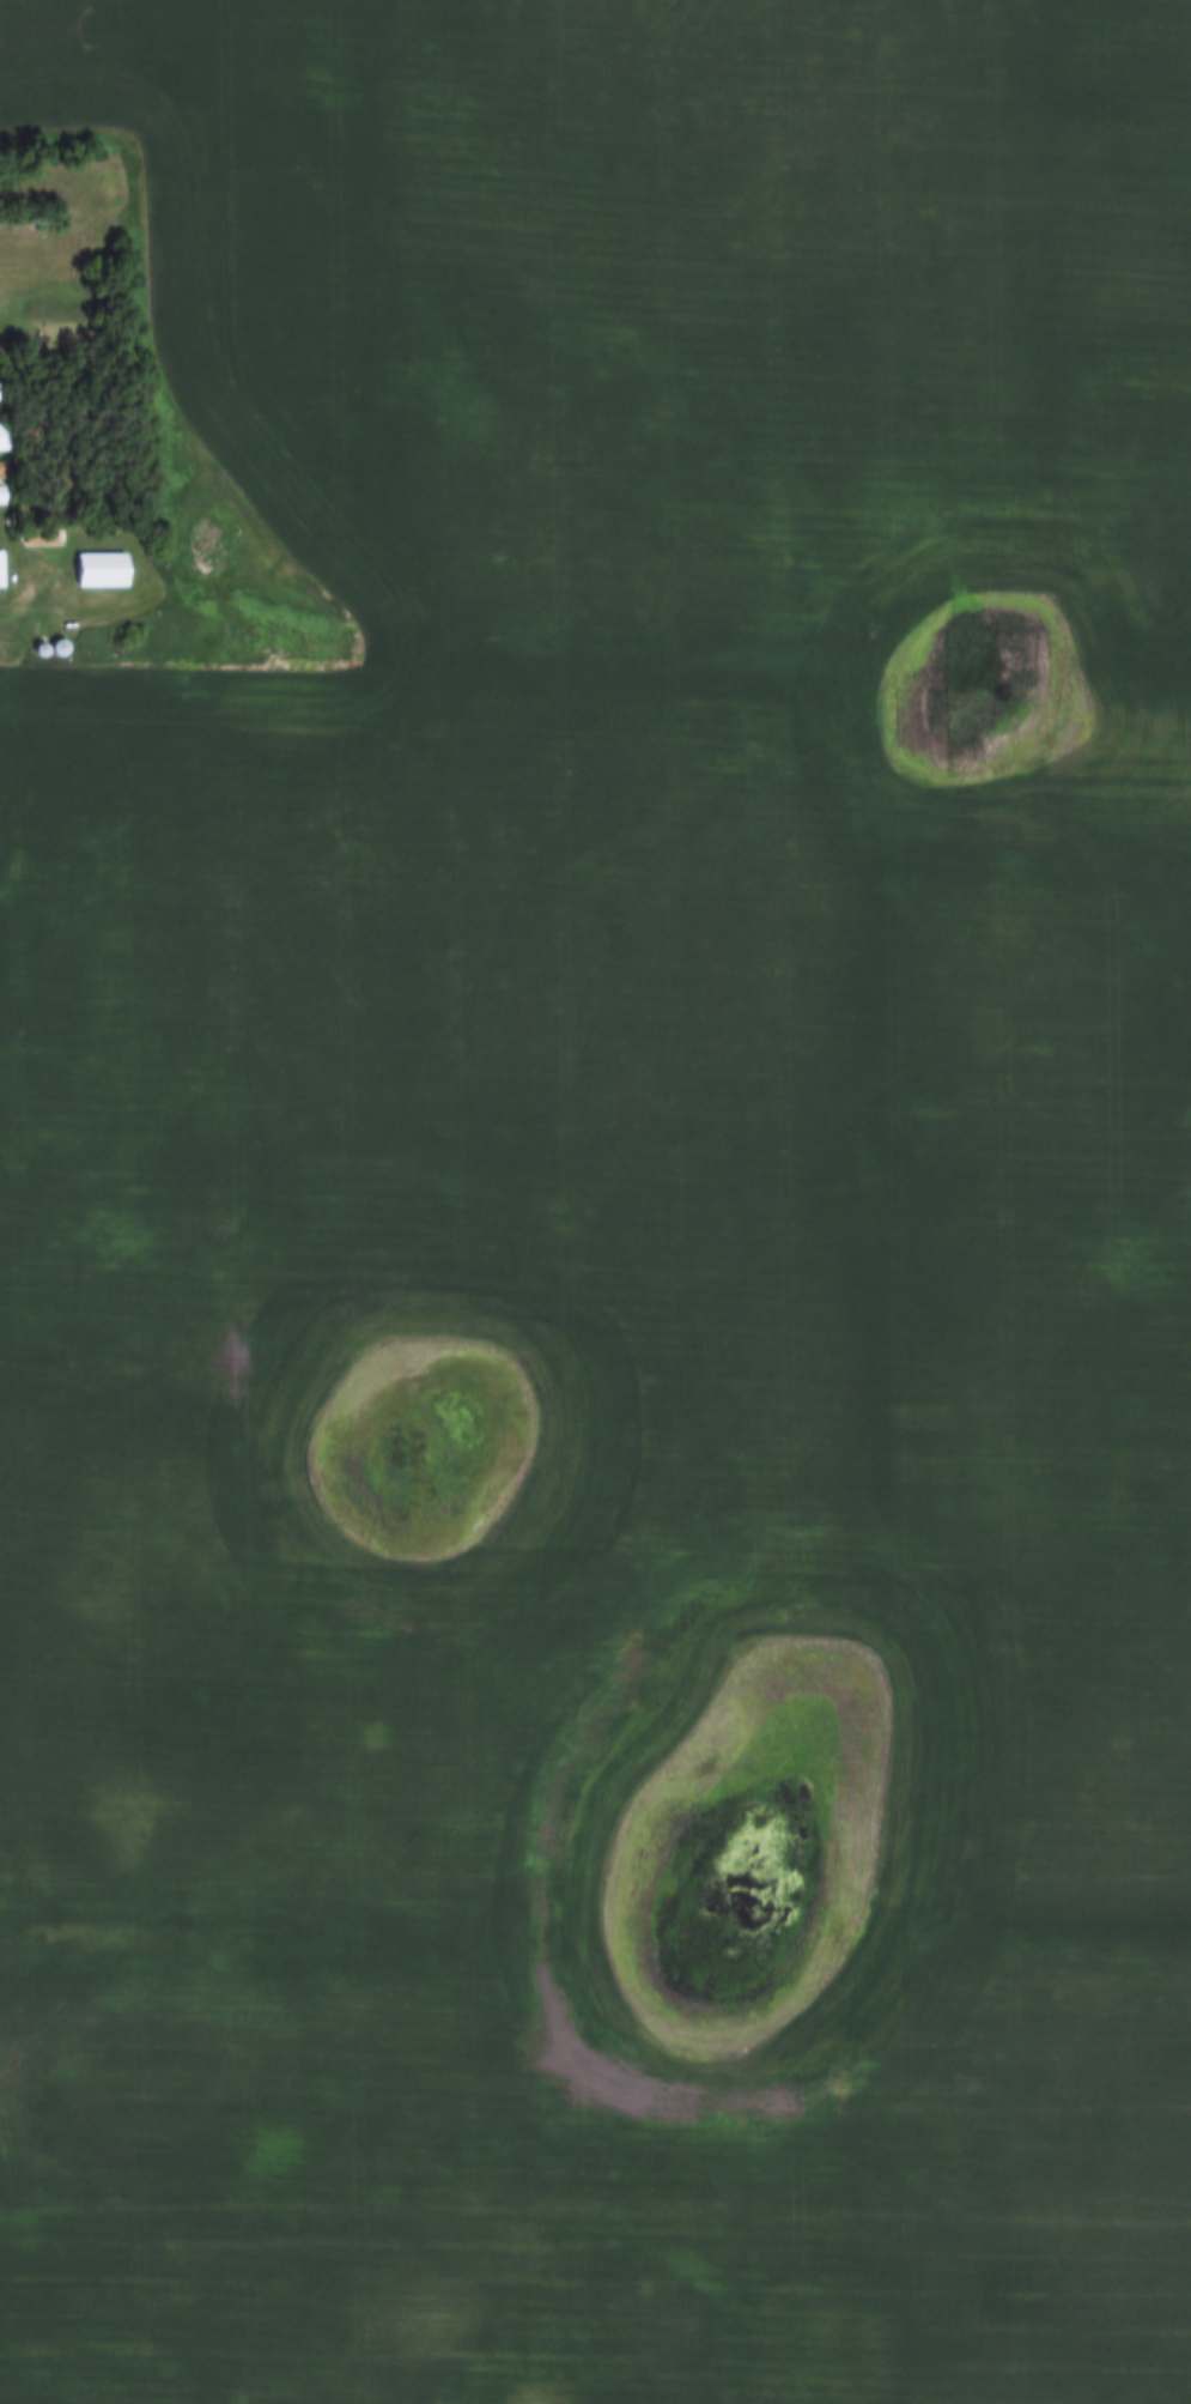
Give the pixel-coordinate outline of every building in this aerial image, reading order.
[(71,586),(122,586),(122,554),(71,554),(71,586)]
